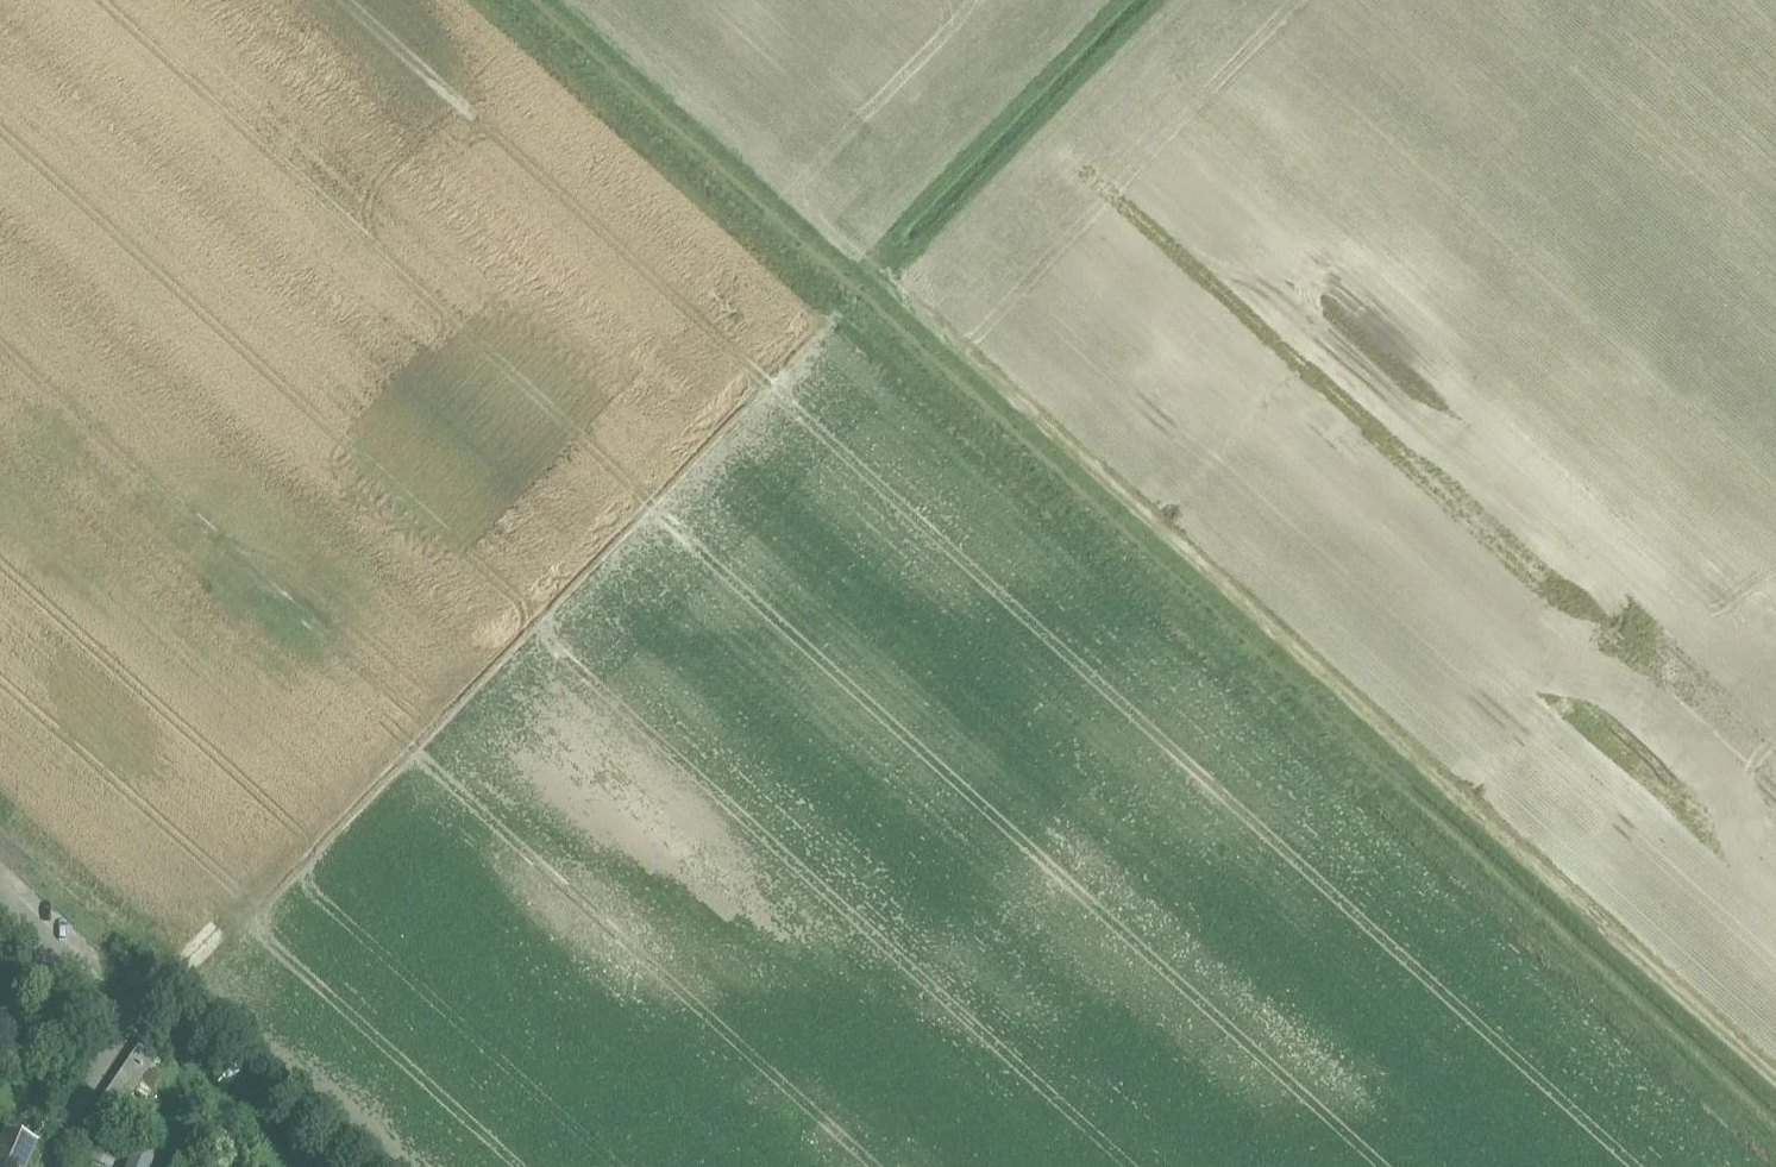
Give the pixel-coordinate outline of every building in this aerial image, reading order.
[(164,1054),(159,1051),(143,1039),(89,1118),(107,1131),(134,1091),(147,1100),(160,1080),(148,1072),(155,1060),(159,1063),(164,1054)] [(0,1143),(0,1166),(28,1166),(38,1144),(6,1130),(0,1143)] [(127,1166),(151,1166),(154,1153),(131,1148),(127,1166)]
